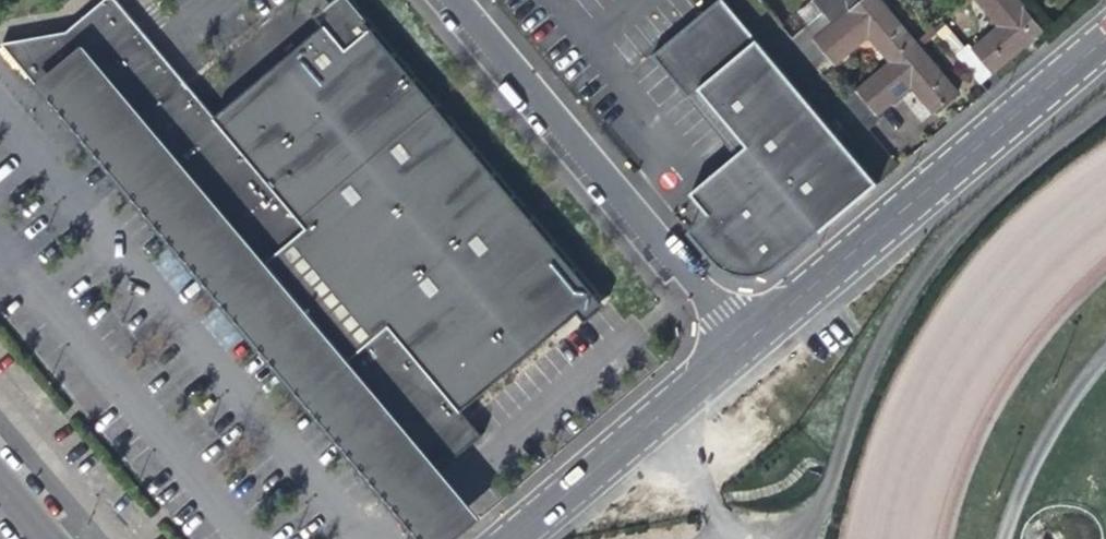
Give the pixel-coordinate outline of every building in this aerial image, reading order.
[(74,26),(7,40),(57,99),(84,93),(110,87),(262,265),(274,254),(339,331),(356,351),(344,362),(438,472),(450,462),(468,446),(489,429),(468,405),(603,290),(541,217),(496,164),(446,104),(357,0),(350,0),(218,112),(210,102),(193,83),(136,15),(123,0),(105,0),(74,26)] [(716,250),(723,257),(731,264),(739,268),(747,270),(755,272),(760,272),(771,270),(781,266),(788,262),(888,178),(737,0),(722,0),(662,51),(698,95),(709,85),(757,142),(701,189),(720,211),(738,232),(716,250)] [(903,59),(926,39),(894,0),(843,0),(835,7),(802,35),(813,48),(826,38),(843,58),(846,61),(879,32),(903,59)] [(1032,0),(994,0),(1010,19),(983,42),(980,39),(966,51),(988,77),(1021,49),(1052,23),(1032,0)] [(831,68),(843,58),(826,38),(813,48),(831,68)] [(967,87),(926,39),(903,59),(856,98),(878,124),(889,115),(886,110),(921,82),(931,94),(942,107),(967,87)] [(57,99),(80,126),(432,538),(460,538),(461,538),(492,512),(450,462),(438,472),(344,362),(356,351),(339,331),(274,254),(262,265),(110,87),(84,93),(57,99)] [(720,211),(698,229),(716,250),(738,232),(720,211)]
